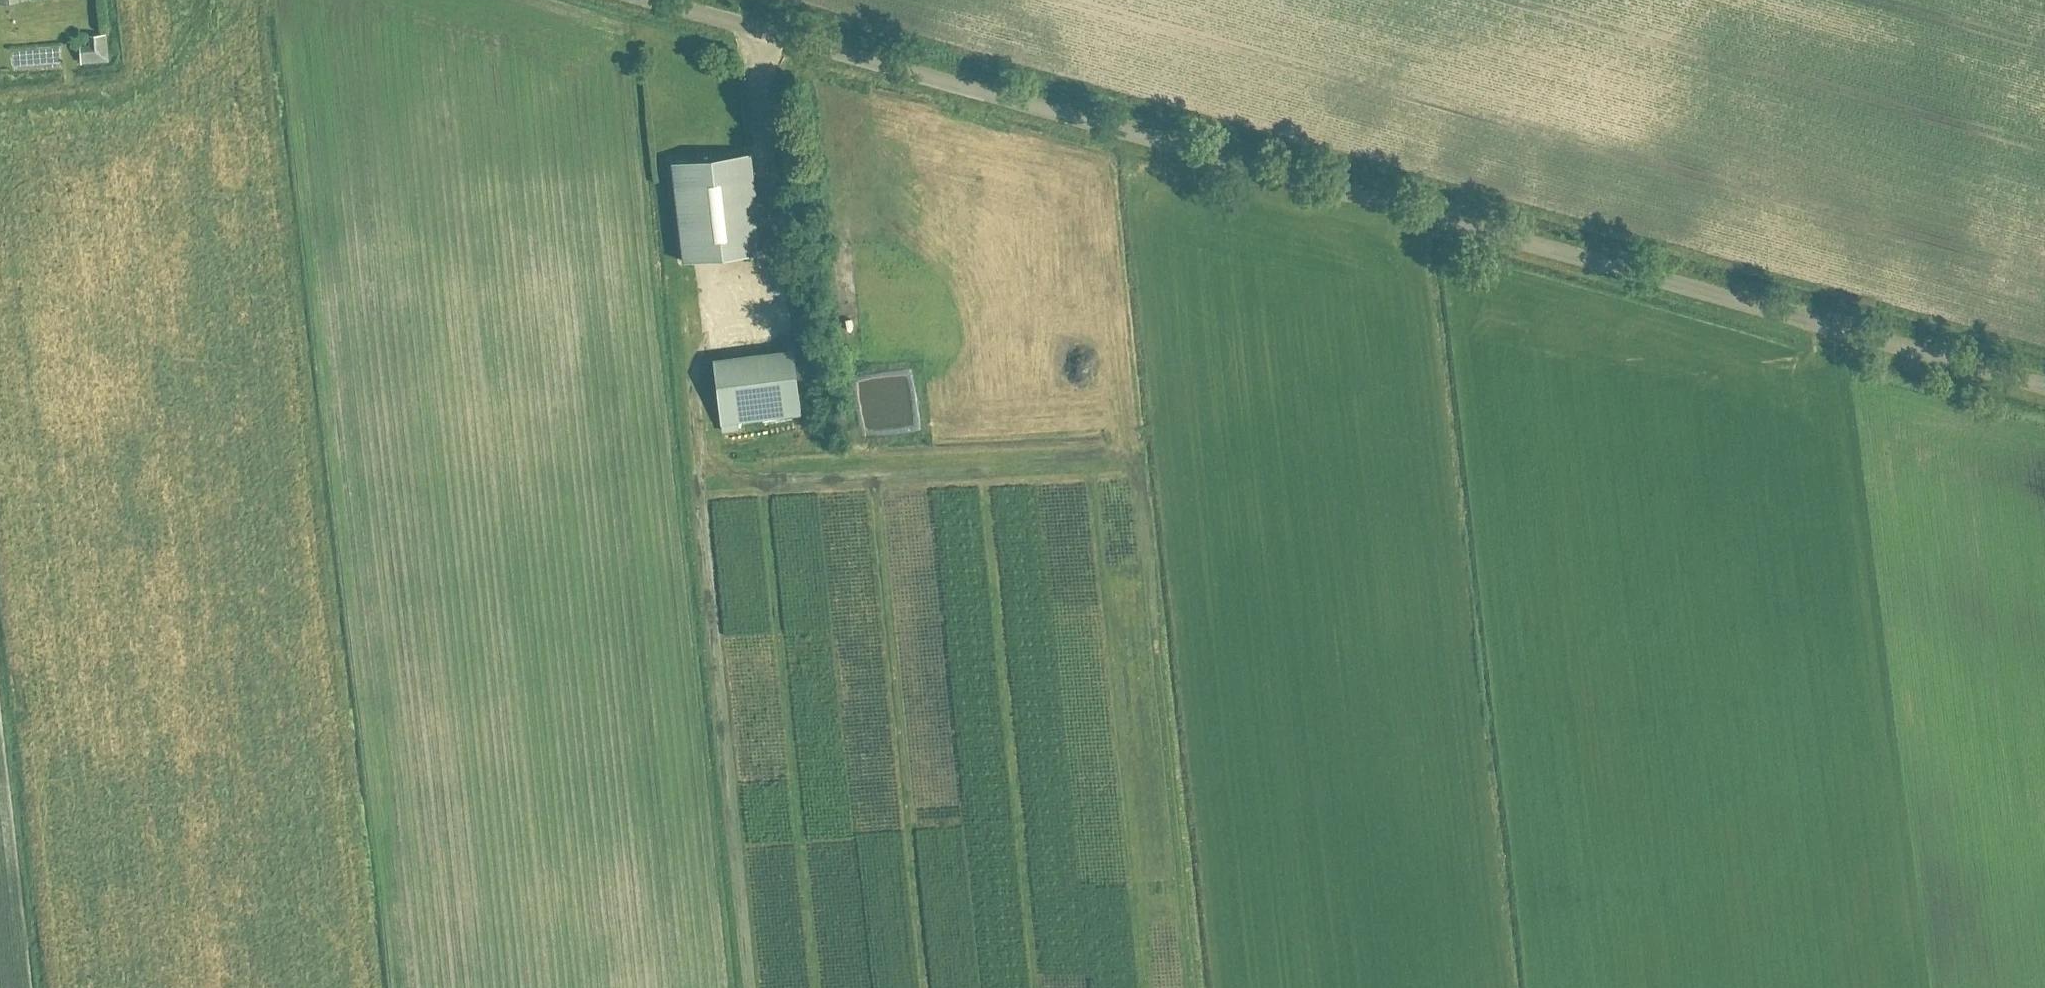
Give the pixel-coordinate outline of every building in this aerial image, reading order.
[(96,32),(97,43),(84,43),(85,59),(111,58),(110,31),(96,32)] [(781,114),(782,124),(797,123),(796,113),(781,114)] [(750,152),(672,161),(683,260),(762,251),(750,152)] [(716,362),(724,422),(738,421),(731,361),(716,362)]
